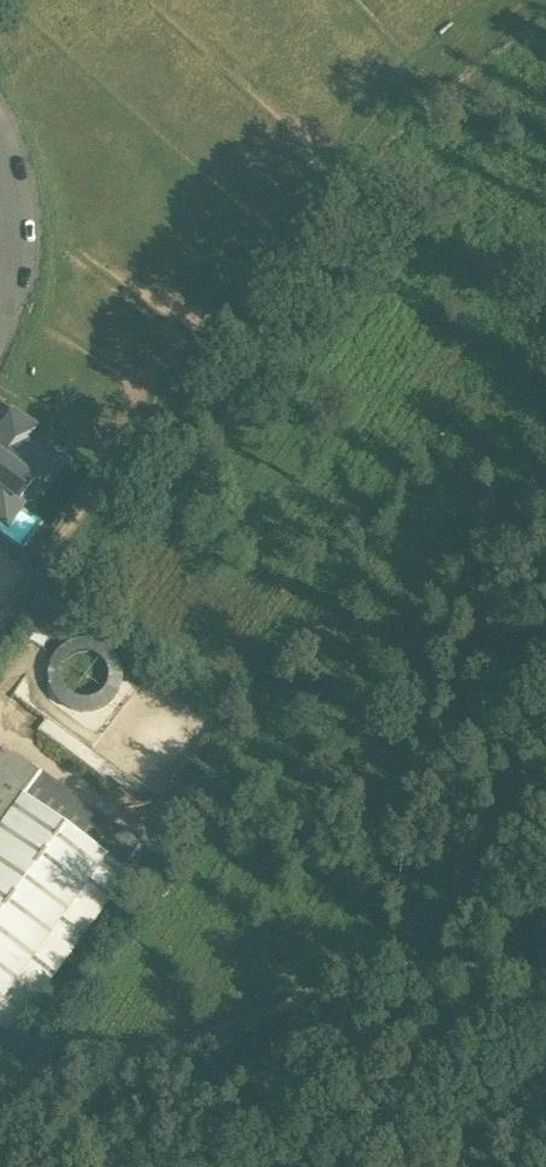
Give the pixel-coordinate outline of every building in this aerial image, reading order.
[(2,429),(4,431),(24,446),(37,429),(15,412),(2,429)] [(24,446),(4,431),(0,437),(0,501),(5,494),(20,505),(35,485),(50,464),(24,446)] [(45,696),(113,713),(124,671),(108,667),(105,682),(70,673),(75,654),(57,649),(45,696)] [(0,1051),(147,850),(9,746),(0,758),(0,1051)]
